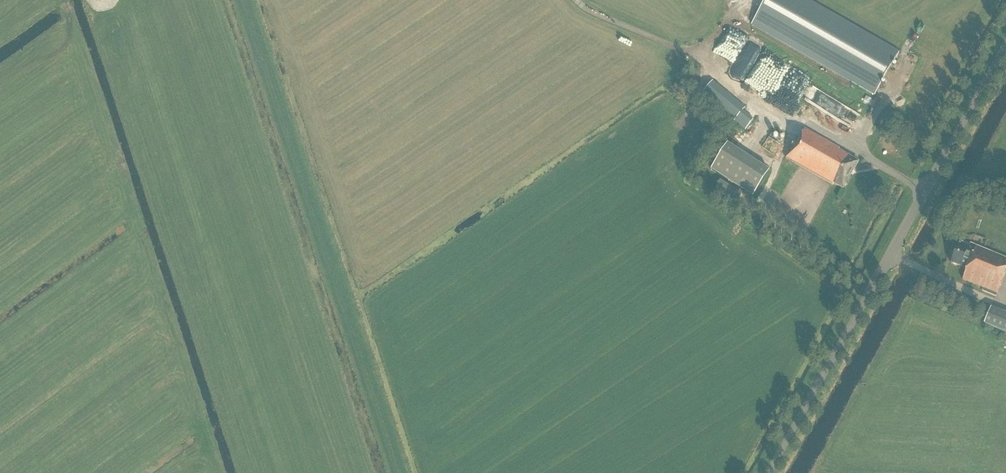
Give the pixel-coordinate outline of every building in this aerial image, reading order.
[(751,25),(874,95),(898,53),(806,0),(766,0),(751,25)] [(721,49),(776,76),(787,55),(731,28),(721,49)] [(742,112),(745,108),(712,82),(704,92),(736,119),(734,121),(745,130),(753,121),(742,112)] [(812,87),(806,97),(840,116),(855,125),(857,120),(859,115),(853,111),(853,110),(812,87)] [(797,137),(785,158),(832,185),(833,183),(843,189),(858,162),(849,157),(838,151),(839,149),(804,130),(799,138),(797,137)] [(753,197),(769,172),(727,145),(711,170),(753,197)] [(950,263),(966,270),(962,280),(983,289),(982,292),(995,297),(1005,272),(1005,260),(970,244),(969,246),(961,243),(960,245),(958,245),(950,263)] [(1005,334),(1005,315),(990,308),(983,324),(1005,334)]
